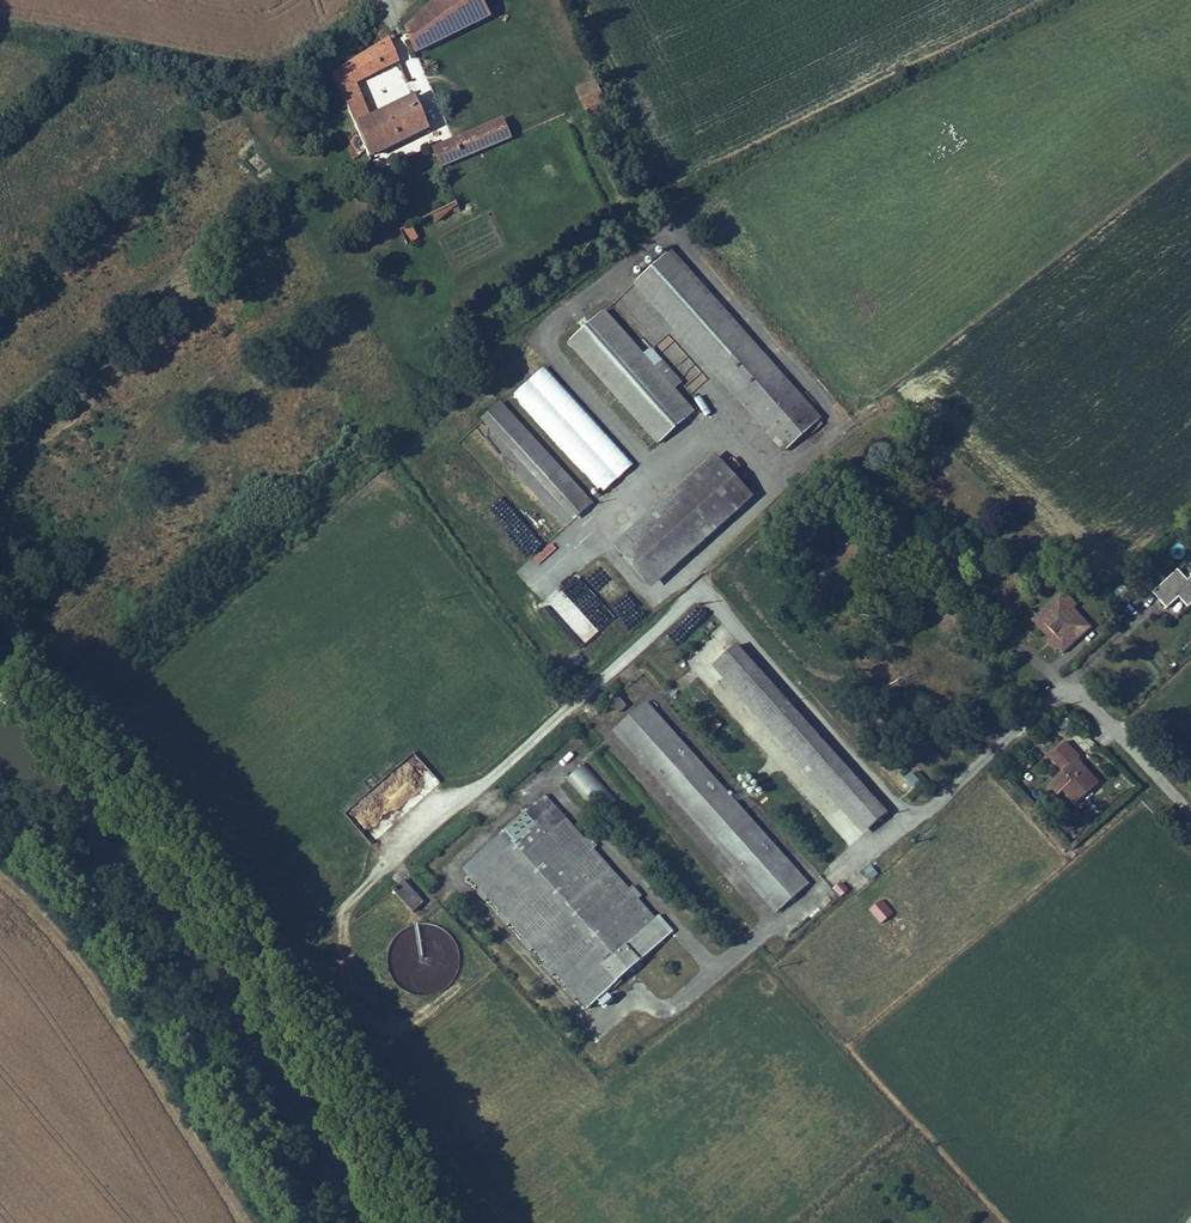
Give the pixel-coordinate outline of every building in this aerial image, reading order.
[(406,27),(417,50),(492,14),(483,0),(434,0),(406,27)] [(359,56),(330,74),(364,153),(425,126),(410,94),(367,114),(353,79),(395,61),(386,41),(359,56)] [(598,79),(579,87),(588,108),(606,99),(598,79)] [(505,117),(434,148),(442,167),(513,136),(505,117)] [(457,203),(432,213),(437,223),(460,207),(457,203)] [(411,223),(400,227),(407,241),(416,235),(411,223)] [(819,419),(668,253),(634,284),(784,451),(819,419)] [(693,412),(603,312),(568,342),(659,443),(693,412)] [(601,493),(633,463),(544,365),(512,395),(601,493)] [(482,420),(544,488),(573,521),(591,504),(501,403),(482,420)] [(620,556),(645,583),(745,491),(721,465),(620,556)] [(1190,610),(1190,579),(1189,581),(1177,571),(1154,598),(1170,612),(1180,601),(1190,611),(1190,610)] [(1069,595),(1063,600),(1071,609),(1077,604),(1069,595)] [(1089,630),(1071,609),(1063,600),(1060,596),(1036,616),(1044,625),(1039,628),(1049,640),(1046,642),(1055,653),(1059,651),(1061,654),(1089,630)] [(585,627),(575,612),(565,618),(558,607),(552,611),(570,637),(585,627)] [(1032,619),(1039,628),(1044,625),(1036,616),(1032,619)] [(737,648),(720,662),(870,828),(886,814),(737,648)] [(799,680),(795,683),(799,689),(803,685),(799,680)] [(627,707),(616,694),(608,701),(619,714),(627,707)] [(805,885),(716,784),(647,706),(615,733),(774,914),(805,885)] [(1094,782),(1074,760),(1079,755),(1065,740),(1048,756),(1061,771),(1047,784),(1056,794),(1059,791),(1064,787),(1075,799),(1094,782)] [(1099,777),(1079,755),(1074,760),(1094,782),(1099,777)] [(586,763),(567,777),(590,811),(610,797),(586,763)] [(912,788),(921,781),(911,769),(902,776),(912,788)] [(1071,803),(1075,799),(1064,787),(1059,791),(1071,803)] [(513,842),(555,805),(545,794),(504,832),(513,842)] [(641,894),(633,885),(630,887),(594,848),(596,845),(588,836),(585,838),(555,805),(513,842),(471,881),(478,888),(473,892),(482,901),(486,898),(500,913),(496,916),(504,926),(508,923),(521,938),(517,941),(526,951),(530,947),(544,962),(540,966),(549,976),(554,973),(566,987),(562,990),(571,1001),(576,997),(586,1008),(674,930),(659,914),(656,917),(638,897),(641,894)] [(424,901),(404,880),(392,891),(413,912),(424,901)] [(840,897),(849,890),(843,881),(833,888),(840,897)] [(891,949),(906,939),(895,924),(881,934),(891,949)]
